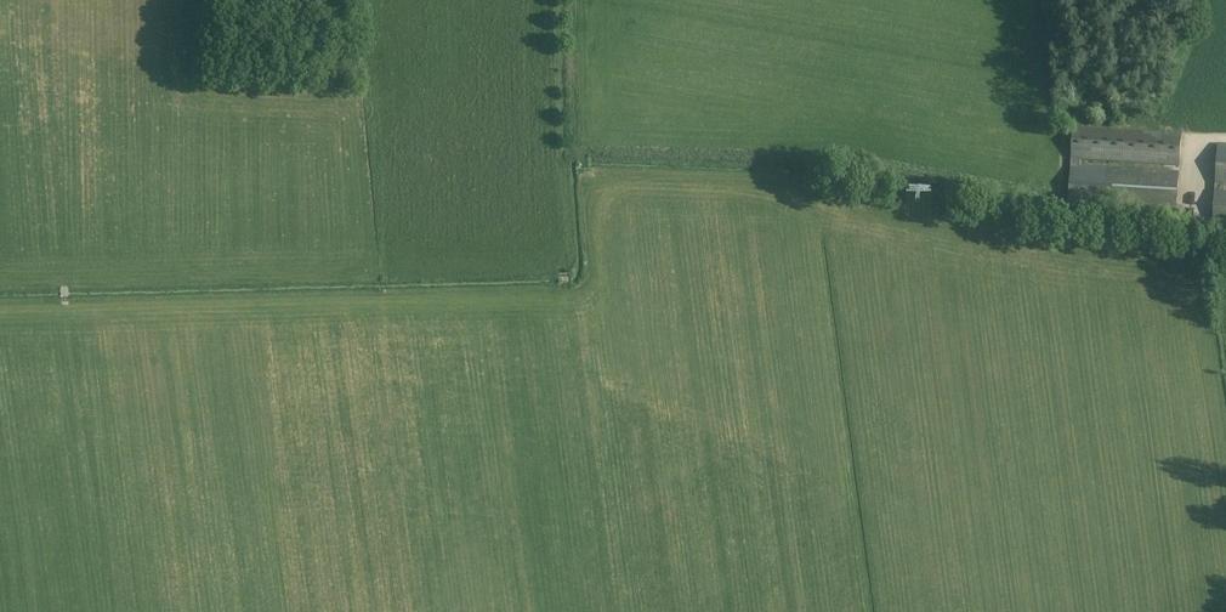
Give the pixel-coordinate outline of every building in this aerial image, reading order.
[(1074,128),(1072,158),(1180,166),(1182,135),(1074,128)] [(1215,186),(1225,186),(1225,144),(1218,144),(1215,186)] [(1071,165),(1068,207),(1177,214),(1180,172),(1071,165)] [(1215,222),(1225,223),(1225,191),(1217,191),(1215,222)]
